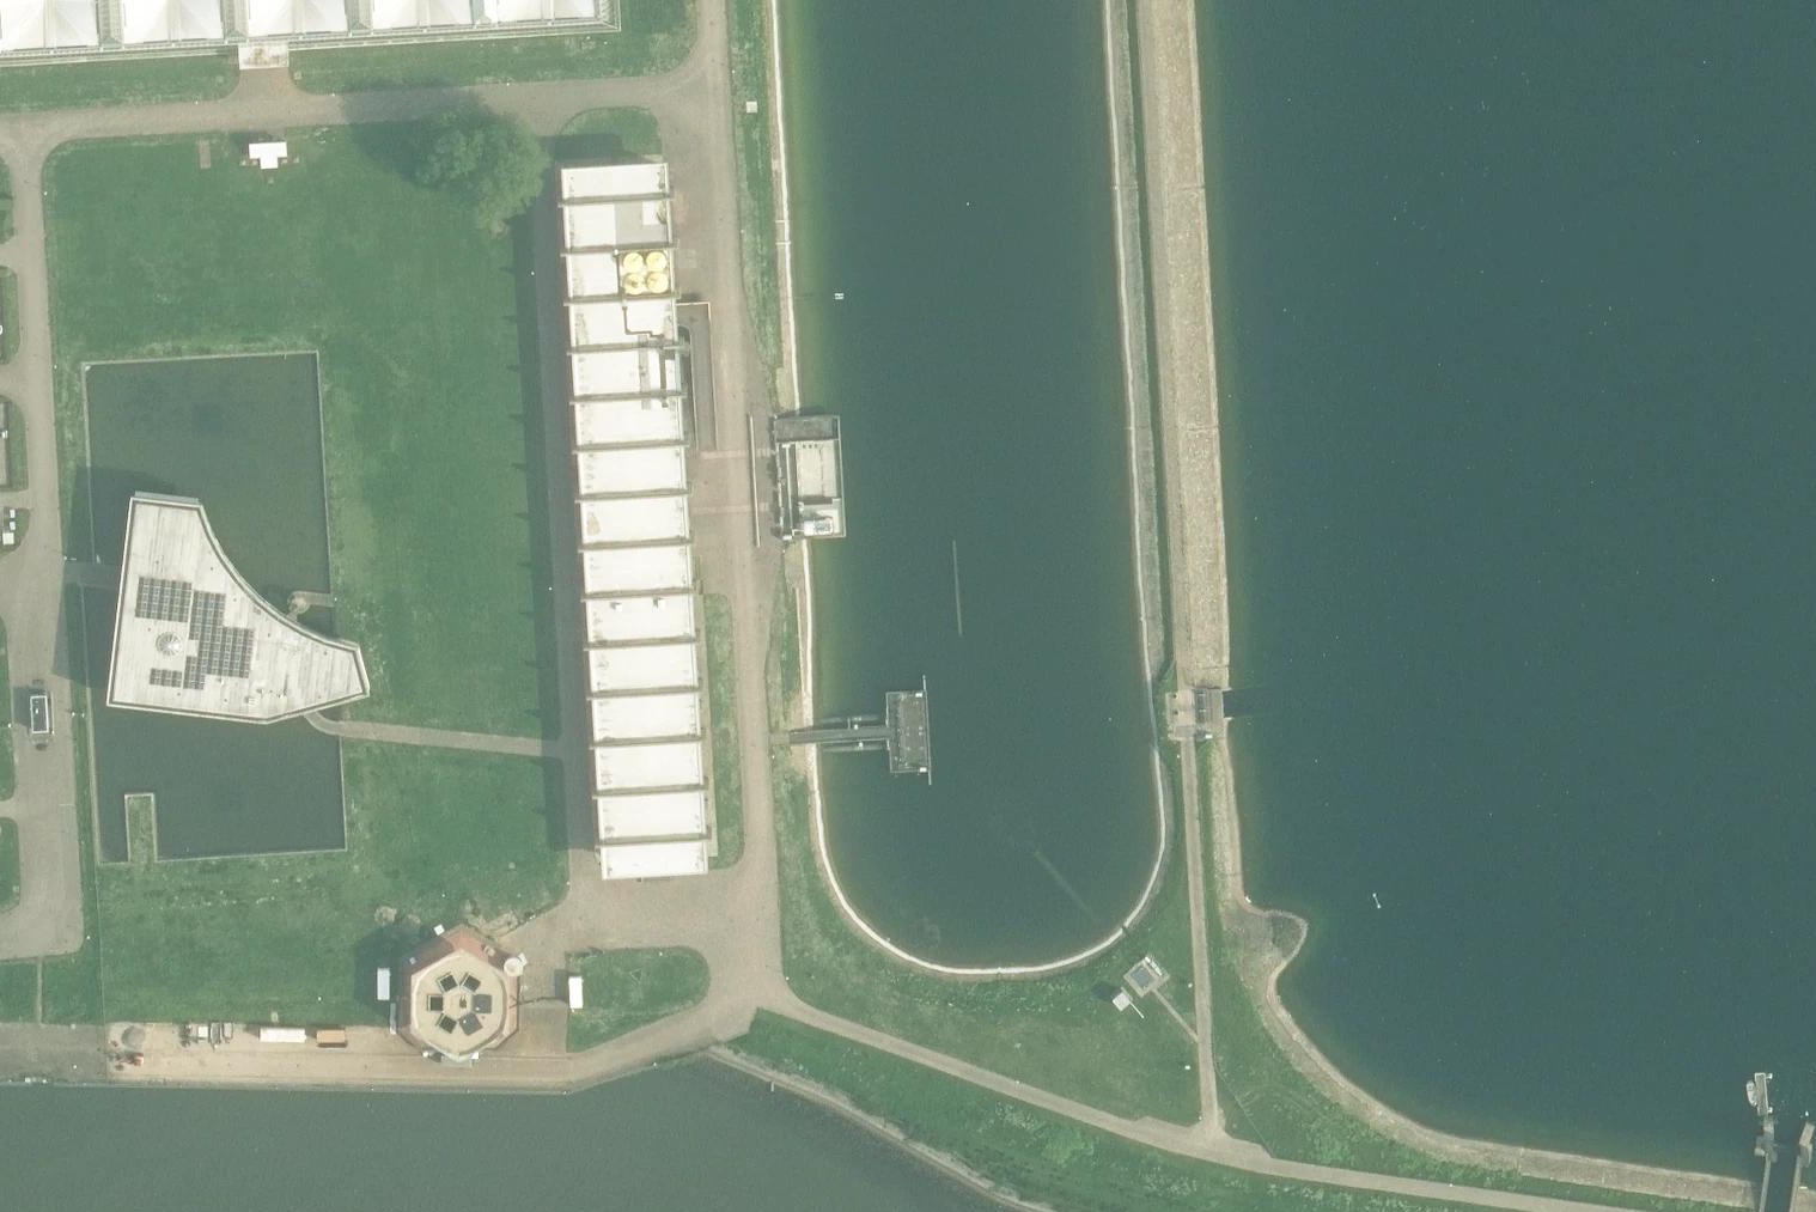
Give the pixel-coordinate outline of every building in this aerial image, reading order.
[(622,31),(620,0),(0,0),(0,67),(622,31)] [(286,141),(252,143),(253,156),(263,156),(264,169),(278,168),(277,155),(287,154),(286,141)] [(696,631),(694,584),(699,584),(699,582),(694,582),(691,535),(696,535),(696,532),(691,533),(688,486),(693,486),(693,483),(688,484),(685,437),(691,436),(690,434),(685,434),(682,388),(688,387),(688,385),(682,385),(680,338),(685,338),(685,336),(679,336),(677,289),(682,289),(682,286),(677,287),(674,240),(679,240),(679,237),(674,237),(671,191),(676,190),(676,188),(671,188),(669,155),(562,161),(564,194),(559,195),(559,197),(564,197),(567,244),(562,244),(562,246),(567,246),(570,293),(565,293),(565,295),(570,295),(573,342),(568,342),(568,345),(573,344),(576,391),(570,391),(571,394),(576,394),(579,440),(573,441),(573,443),(579,443),(581,490),(576,490),(576,492),(582,492),(584,539),(579,539),(579,542),(584,541),(587,588),(582,588),(582,591),(587,590),(590,637),(585,638),(585,640),(590,640),(593,686),(587,687),(588,689),(593,689),(596,736),(590,736),(590,738),(596,738),(598,785),(593,785),(593,788),(599,787),(601,834),(596,834),(596,837),(601,837),(603,870),(710,864),(708,831),(713,830),(713,828),(708,828),(705,781),(710,781),(710,779),(705,779),(702,732),(707,732),(707,729),(702,730),(699,683),(705,683),(704,680),(699,680),(697,634),(702,633),(702,631),(696,631)] [(112,697),(244,713),(268,715),(372,687),(360,642),(357,643),(328,635),(303,624),(298,621),(285,613),(279,610),(258,593),(239,573),(223,551),(209,526),(199,499),(200,496),(137,488),(112,697)] [(49,729),(47,695),(47,694),(33,695),(35,730),(49,729)] [(537,977),(538,976),(546,972),(538,958),(531,962),(529,962),(527,962),(526,963),(524,964),(522,965),(521,967),(521,968),(520,970),(477,944),(428,972),(428,1029),(476,1058),(526,1030),(526,981),(527,981),(530,981),(532,981),(533,980),(535,980),(536,979),(537,977)] [(1121,1010),(1134,999),(1123,987),(1110,998),(1121,1010)]
